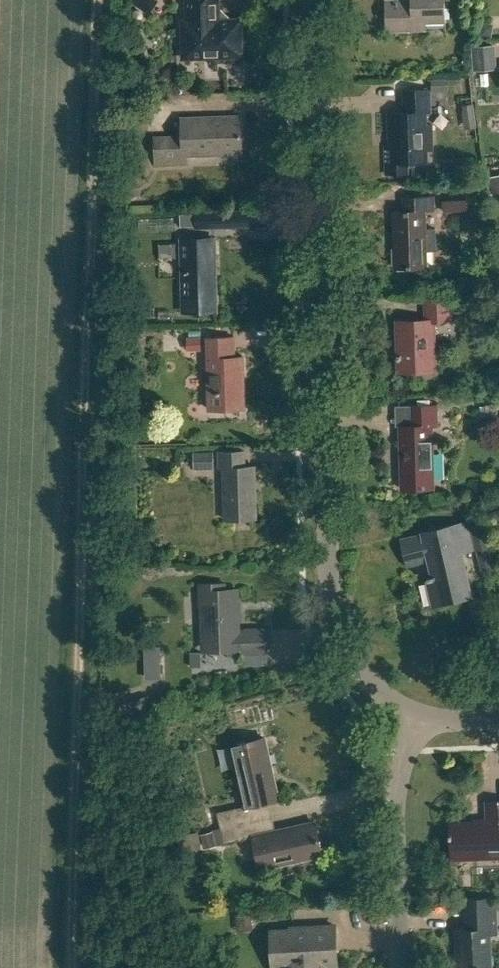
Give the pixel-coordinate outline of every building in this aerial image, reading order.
[(150,16),(160,2),(157,0),(140,0),(136,6),(150,16)] [(185,56),(240,55),(239,21),(227,21),(218,12),(217,0),(188,0),(189,22),(184,22),(185,56)] [(446,29),(445,0),(393,0),(385,0),(386,31),(427,30),(427,22),(445,22),(445,29),(446,29)] [(481,21),(479,34),(492,36),(494,23),(481,21)] [(496,44),(472,46),(474,70),(498,68),(496,44)] [(433,81),(434,94),(451,93),(451,81),(433,81)] [(432,124),(427,124),(426,112),(430,112),(430,90),(404,90),(404,113),(388,113),(389,137),(393,137),(393,146),(385,146),(386,174),(408,173),(408,162),(427,162),(427,145),(431,145),(431,150),(432,150),(432,124)] [(478,131),(475,106),(459,108),(460,115),(464,115),(466,133),(478,131)] [(166,137),(167,165),(187,164),(187,155),(241,153),(242,162),(243,162),(241,116),(181,118),(182,137),(166,137)] [(488,172),(494,196),(498,195),(498,169),(488,172)] [(435,228),(425,229),(425,211),(434,210),(434,196),(404,197),(404,211),(394,211),(396,267),(408,267),(427,267),(426,251),(436,250),(436,235),(435,235),(435,228)] [(250,225),(249,210),(195,211),(195,228),(225,227),(250,225)] [(468,218),(469,228),(482,227),(481,217),(468,218)] [(181,238),(183,313),(217,312),(215,237),(181,238)] [(450,298),(425,299),(426,320),(397,321),(399,371),(435,370),(433,321),(450,321),(450,298)] [(189,337),(190,350),(204,350),(203,336),(189,337)] [(208,337),(210,410),(244,409),(242,356),(235,357),(234,337),(208,337)] [(488,418),(498,417),(498,406),(498,403),(487,403),(488,418)] [(413,406),(413,426),(400,426),(402,481),(434,480),(432,425),(437,425),(437,405),(413,406)] [(215,468),(214,450),(194,451),(194,468),(215,468)] [(224,468),(225,519),(256,518),(254,466),(245,466),(244,451),(218,452),(219,468),(224,468)] [(424,535),(402,540),(408,565),(430,559),(434,575),(428,577),(434,604),(469,596),(459,553),(473,550),(466,522),(424,532),(424,535)] [(266,630),(238,631),(237,590),(223,590),(223,584),(201,584),(203,648),(241,647),(242,652),(266,652),(266,630)] [(161,678),(161,646),(146,646),(146,678),(161,678)] [(266,652),(242,652),(242,666),(267,665),(266,652)] [(217,811),(221,828),(272,816),(269,802),(278,800),(264,738),(233,744),(246,806),(234,808),(217,811)] [(451,823),(452,859),(498,857),(498,801),(486,801),(487,821),(451,823)] [(275,831),(272,816),(221,828),(224,844),(241,840),(253,837),(260,868),(322,854),(315,822),(275,831)] [(496,913),(495,897),(465,898),(466,930),(455,930),(456,957),(458,957),(459,967),(491,967),(490,934),(497,933),(496,913)] [(253,930),(252,913),(236,913),(237,931),(253,930)] [(292,927),(292,930),(272,930),(273,967),(284,967),(329,967),(329,966),(337,966),(335,925),(292,927)]
